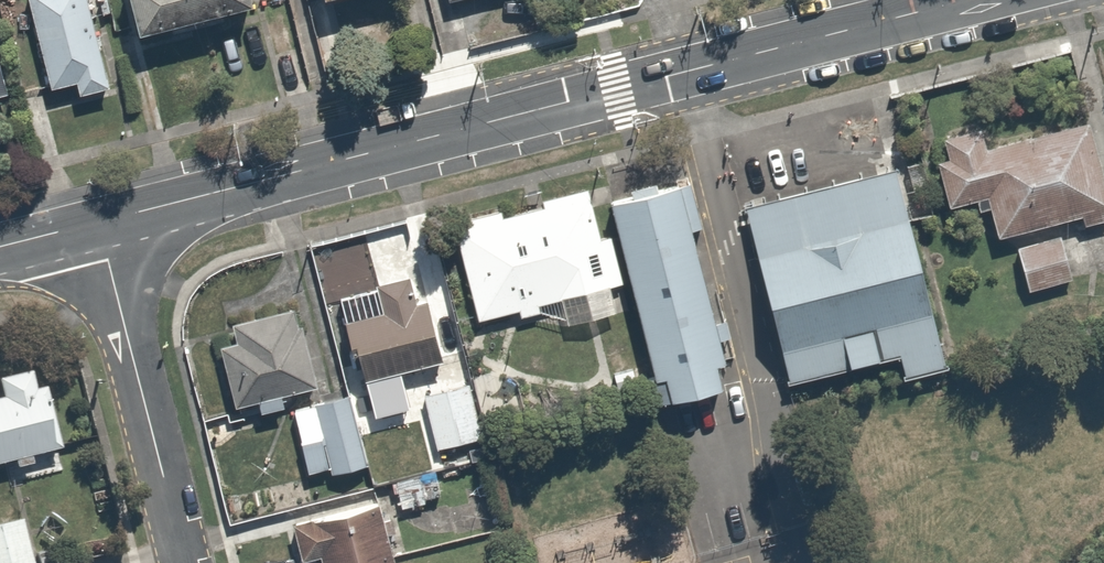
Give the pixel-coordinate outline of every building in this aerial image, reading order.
[(117,85),(94,0),(31,0),(54,88),(79,81),(83,94),(117,85)] [(144,36),(259,3),(258,0),(134,0),(144,36)] [(15,93),(0,32),(0,97),(15,93)] [(934,136),(952,208),(990,199),(1000,239),(1103,213),(1103,172),(1088,109),(992,133),(989,122),(934,136)] [(900,165),(746,203),(789,380),(943,342),(900,165)] [(690,383),(639,178),(572,195),(622,399),(690,383)] [(572,289),(549,193),(422,223),(446,320),(572,289)] [(1060,227),(1015,239),(1029,289),(1074,277),(1060,227)] [(340,295),(360,379),(444,359),(430,300),(416,303),(410,277),(340,295)] [(240,339),(222,344),(238,408),(259,403),(262,411),(321,396),(298,304),(235,320),(240,339)] [(0,398),(0,462),(60,445),(39,369),(0,380),(0,382),(4,397),(0,398)] [(472,385),(425,396),(438,448),(484,437),(472,385)] [(352,394),(293,408),(310,478),(369,464),(352,394)] [(382,498),(287,521),(297,562),(301,562),(321,558),(322,562),(398,562),(382,498)] [(0,522),(0,562),(33,562),(37,562),(24,515),(0,522)]
